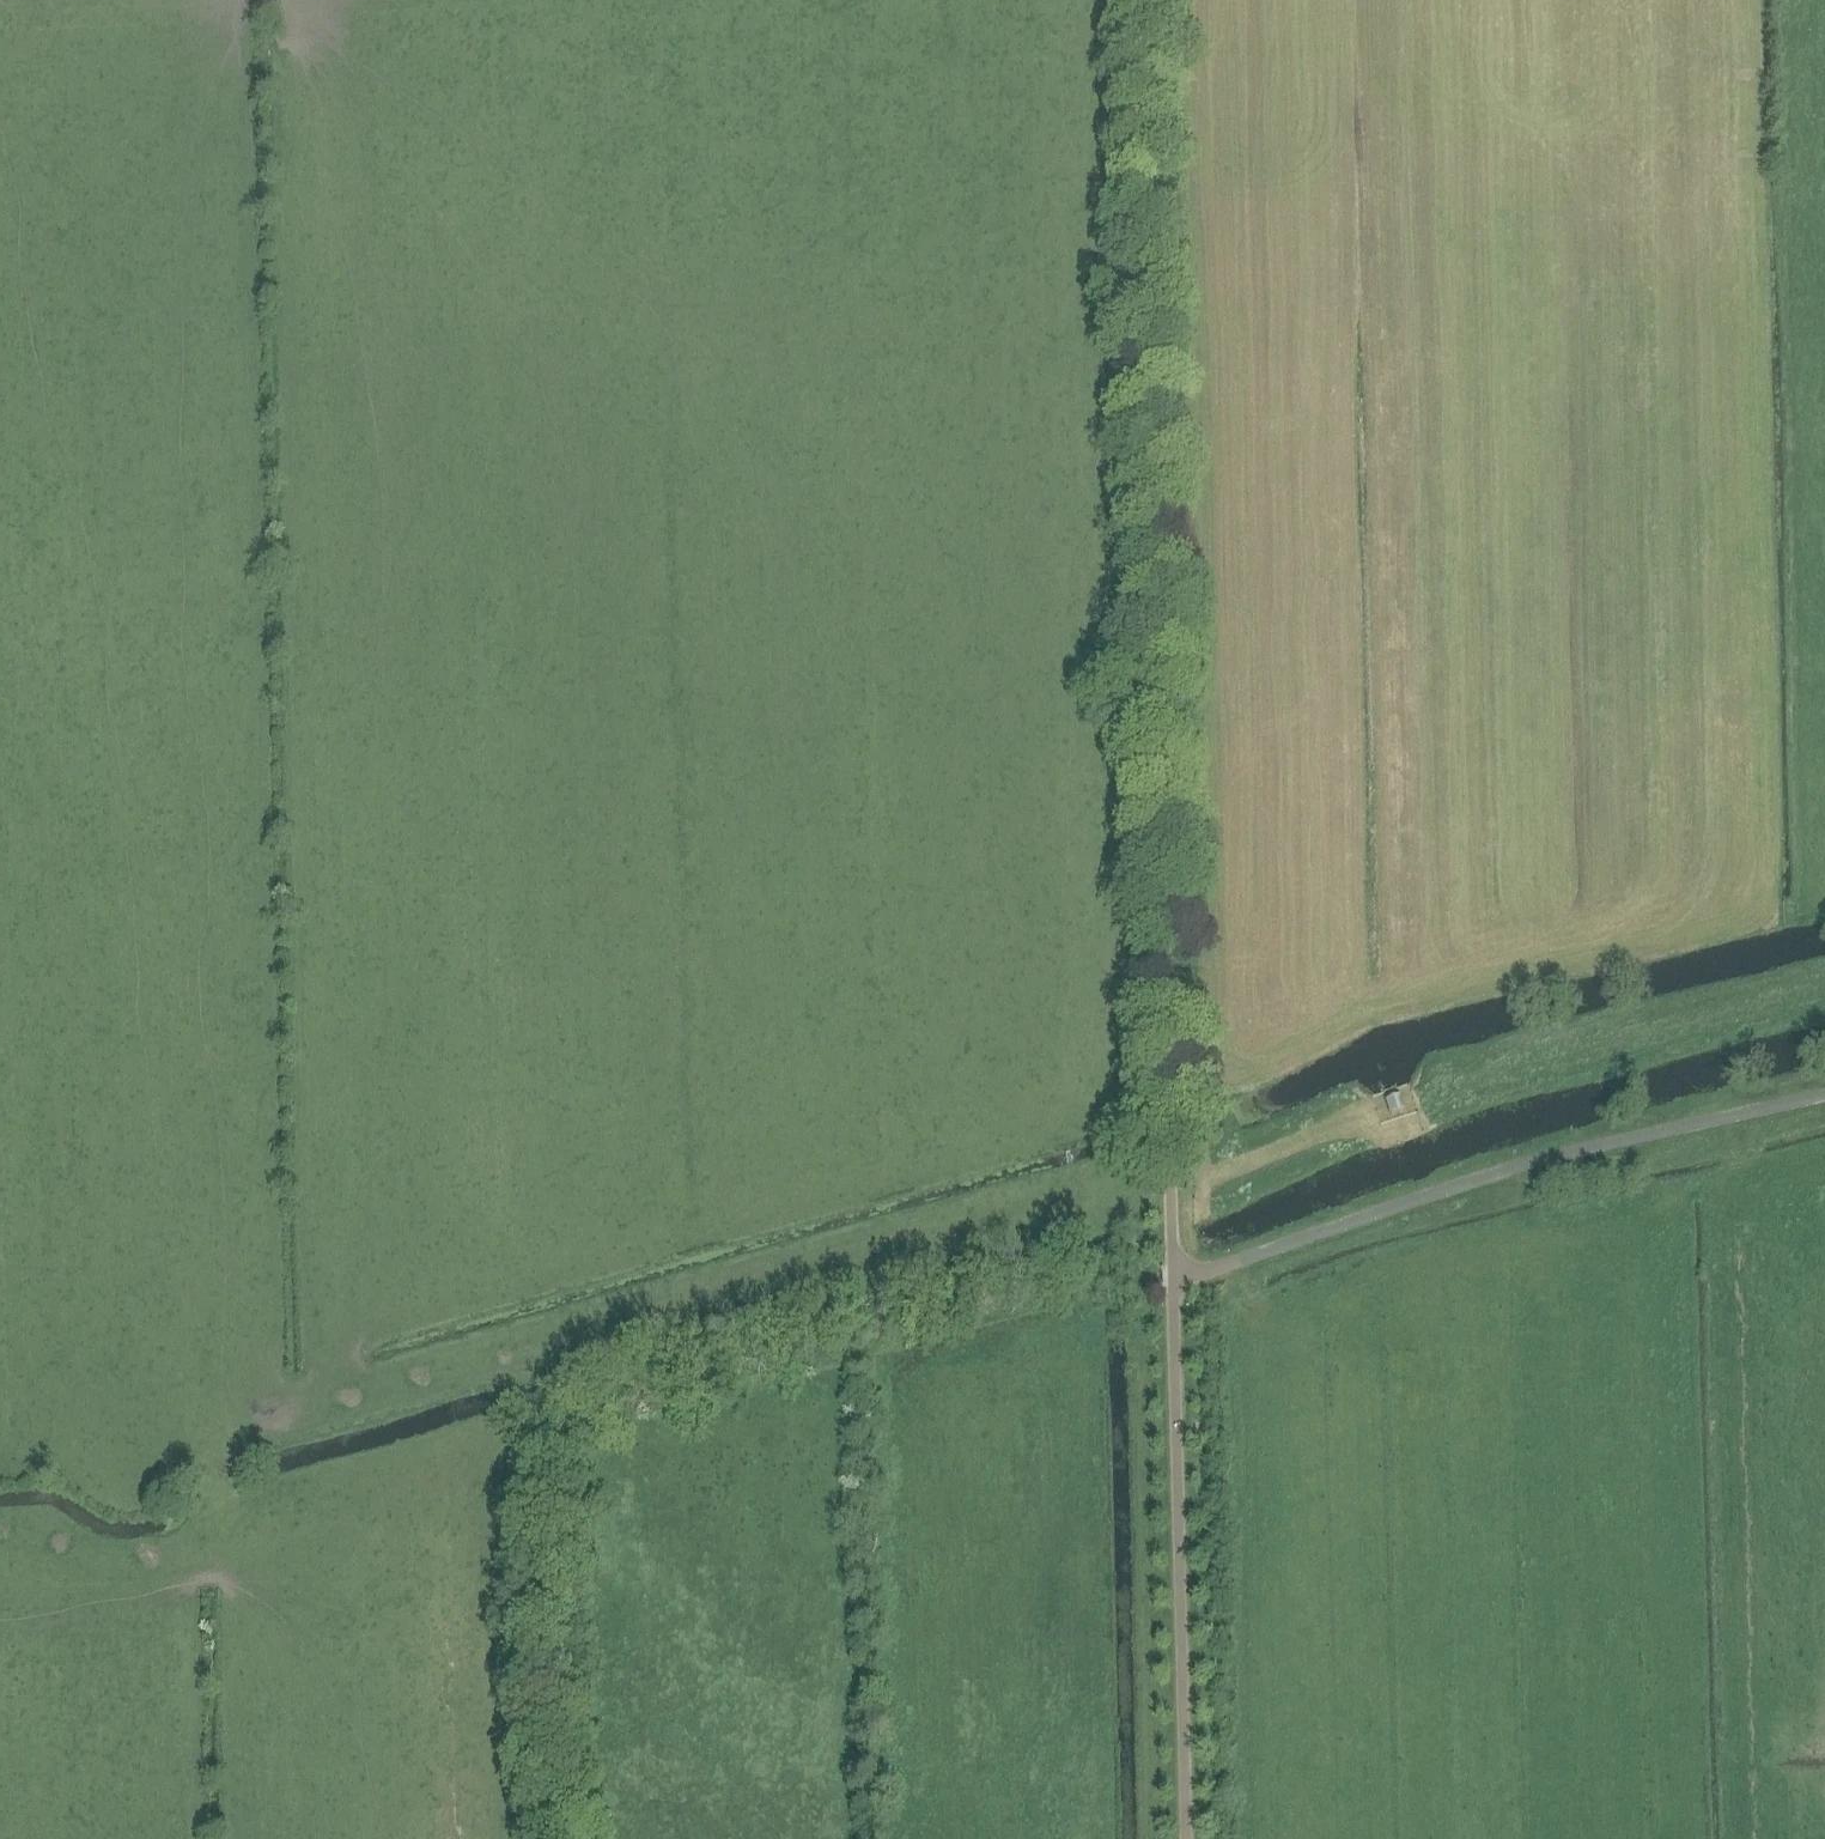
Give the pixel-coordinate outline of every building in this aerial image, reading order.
[(1404,1110),(1399,1096),(1386,1100),(1391,1114),(1404,1110)]
